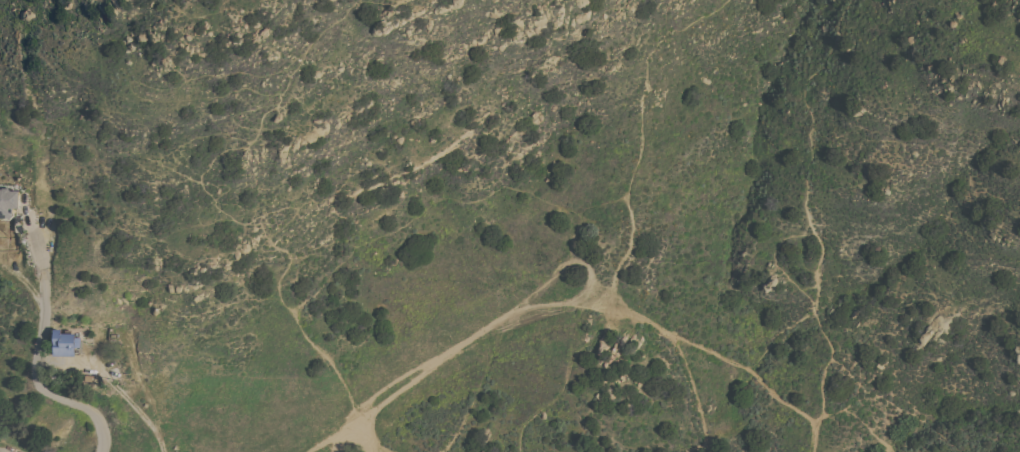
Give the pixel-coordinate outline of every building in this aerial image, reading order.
[(13,218),(13,208),(19,208),(18,188),(0,189),(0,218),(13,218)] [(52,356),(74,355),(74,331),(52,331),(52,356)]
